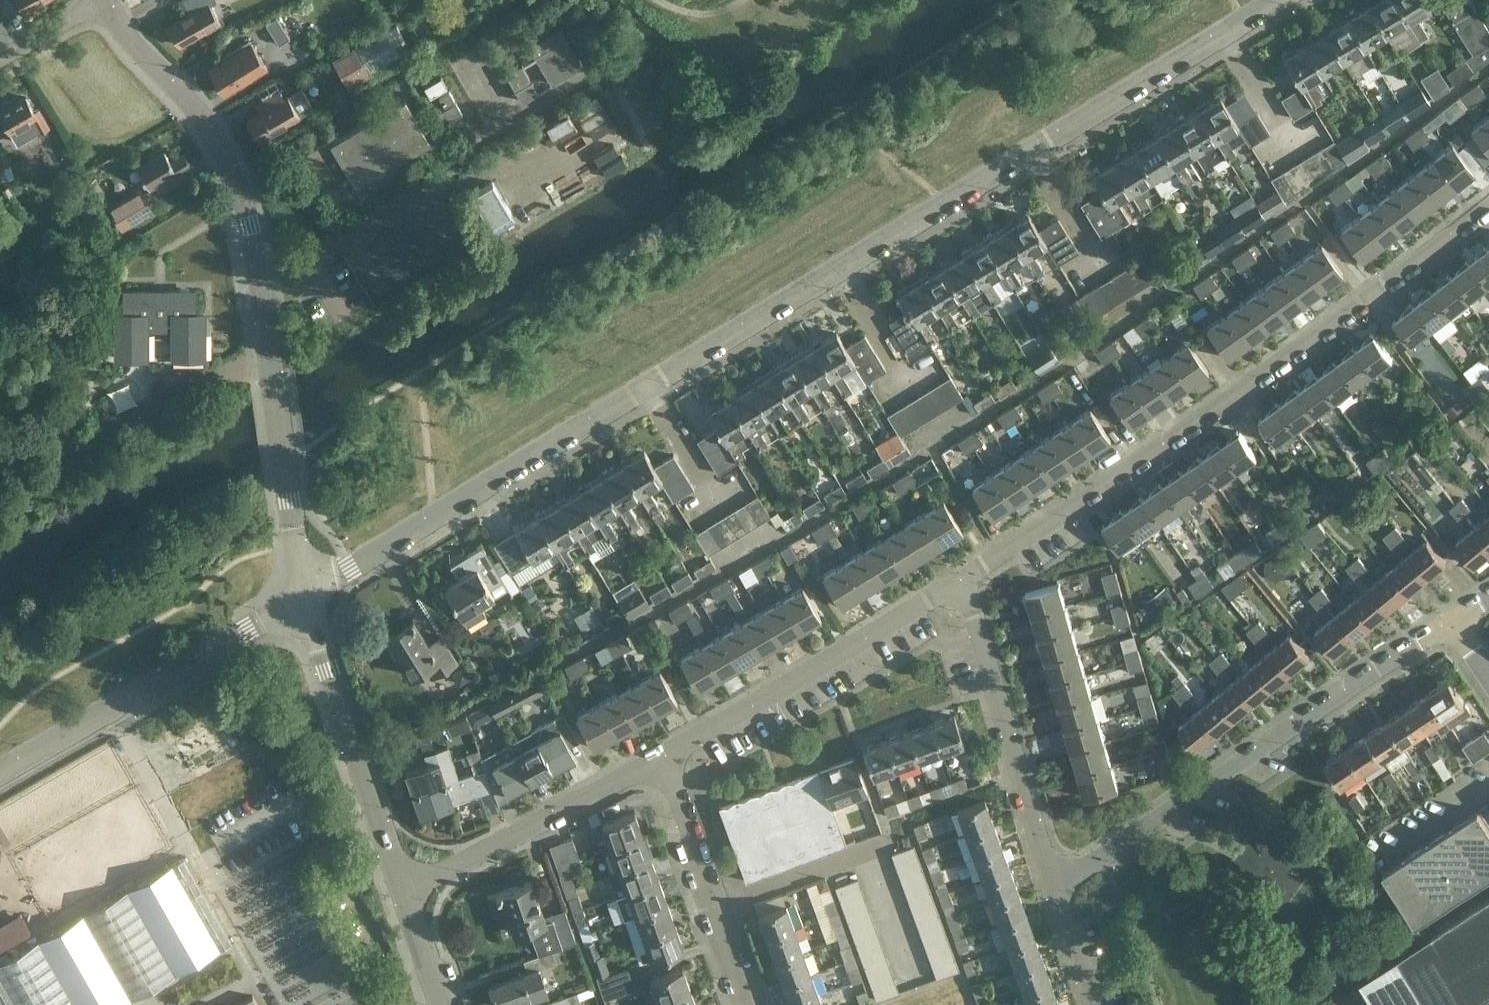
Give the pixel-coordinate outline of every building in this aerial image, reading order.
[(25,10),(43,0),(19,0),(25,10)] [(199,0),(184,0),(191,12),(168,25),(180,44),(221,21),(209,0),(207,0),(201,3),(199,0)] [(1354,9),(1346,14),(1377,66),(1385,61),(1374,43),(1387,35),(1388,34),(1367,0),(1366,1),(1368,4),(1356,12),(1354,9)] [(1396,0),(1368,0),(1367,0),(1388,34),(1387,35),(1399,53),(1407,48),(1404,44),(1418,36),(1408,22),(1409,21),(1396,0)] [(1408,22),(1418,36),(1420,40),(1428,34),(1417,16),(1431,8),(1430,7),(1426,0),(1396,0),(1409,21),(1408,22)] [(1430,7),(1439,1),(1472,53),(1464,58),(1473,69),(1488,58),(1488,30),(1470,0),(1426,0),(1430,7)] [(1324,27),(1345,61),(1344,61),(1356,79),(1364,74),(1360,66),(1373,58),(1346,14),(1345,14),(1347,17),(1334,25),(1332,22),(1324,27)] [(277,15),(266,22),(280,43),(290,36),(277,15)] [(355,48),(369,72),(411,48),(397,24),(355,48)] [(561,26),(529,44),(552,83),(583,65),(561,26)] [(1311,35),(1303,40),(1324,74),(1344,61),(1345,61),(1324,27),(1325,30),(1313,38),(1311,35)] [(209,69),(224,92),(267,66),(252,42),(251,43),(249,39),(224,54),(226,58),(209,69)] [(1310,82),(1323,74),(1324,74),(1303,40),(1302,40),(1304,43),(1291,51),(1289,48),(1281,53),(1283,56),(1300,85),(1281,97),(1293,118),(1321,100),(1310,82)] [(1473,69),(1464,58),(1458,63),(1446,72),(1454,83),(1473,69)] [(507,72),(523,100),(539,91),(522,63),(507,72)] [(1449,88),(1441,75),(1425,85),(1433,98),(1449,88)] [(442,77),(441,78),(420,90),(427,101),(449,88),(442,77)] [(1470,89),(1478,100),(1486,94),(1478,83),(1470,89)] [(269,107),(261,112),(248,120),(259,138),(301,115),(314,108),(303,87),(289,94),(288,94),(285,95),(282,91),(265,100),(269,107)] [(1470,89),(1461,95),(1470,107),(1478,100),(1470,89)] [(442,110),(457,100),(453,94),(438,103),(442,110)] [(1413,113),(1430,102),(1425,94),(1408,105),(1413,113)] [(16,141),(38,128),(40,132),(51,126),(42,110),(37,113),(27,96),(0,111),(0,113),(16,141)] [(332,140),(330,138),(304,154),(339,213),(413,169),(405,155),(431,140),(406,96),(332,140)] [(1270,132),(1257,112),(1238,124),(1220,96),(1207,104),(1204,100),(1196,105),(1217,139),(1217,140),(1228,157),(1236,153),(1231,145),(1244,137),(1249,145),(1270,132)] [(456,101),(435,114),(441,126),(463,113),(456,101)] [(1175,119),(1196,152),(1195,153),(1207,171),(1215,166),(1204,148),(1217,140),(1217,139),(1196,105),(1196,106),(1197,109),(1185,116),(1184,114),(1175,119)] [(1387,119),(1393,127),(1409,116),(1404,109),(1387,119)] [(1440,111),(1422,126),(1425,129),(1427,132),(1445,118),(1440,111)] [(1488,113),(1470,128),(1488,152),(1488,113)] [(1175,165),(1174,166),(1185,184),(1194,179),(1182,161),(1195,153),(1196,152),(1175,119),(1176,122),(1164,130),(1162,127),(1154,132),(1175,165)] [(1372,142),(1389,131),(1384,123),(1367,134),(1372,142)] [(1414,132),(1422,143),(1430,137),(1425,129),(1422,126),(1414,132)] [(1133,145),(1165,197),(1172,192),(1161,174),(1174,166),(1175,165),(1154,132),(1153,132),(1155,135),(1143,143),(1141,140),(1133,145)] [(1414,132),(1406,137),(1414,149),(1422,143),(1414,132)] [(1337,167),(1347,160),(1334,139),(1324,146),(1337,167)] [(11,163),(4,142),(0,144),(0,168),(11,163)] [(1474,171),(1472,168),(1453,143),(1433,158),(1455,186),(1474,171)] [(1132,192),(1143,210),(1151,205),(1145,195),(1158,188),(1164,197),(1165,197),(1133,145),(1132,145),(1134,148),(1121,156),(1119,153),(1111,158),(1132,192)] [(1324,146),(1313,152),(1326,173),(1337,167),(1324,146)] [(151,189),(191,164),(184,153),(171,161),(165,151),(138,168),(151,189)] [(1313,152),(1303,159),(1316,180),(1326,173),(1313,152)] [(1375,159),(1384,170),(1392,164),(1384,153),(1375,159)] [(1132,192),(1111,158),(1112,161),(1100,169),(1098,167),(1089,172),(1091,175),(1091,174),(1101,190),(1081,203),(1102,236),(1130,218),(1118,200),(1132,192)] [(1415,172),(1437,200),(1455,186),(1433,158),(1415,172)] [(1303,159),(1292,165),(1305,186),(1316,180),(1303,159)] [(1384,170),(1375,159),(1367,164),(1375,176),(1384,170)] [(1292,165),(1282,172),(1295,193),(1305,186),(1292,165)] [(1282,172),(1271,178),(1282,195),(1284,199),(1295,193),(1282,172)] [(1396,187),(1418,215),(1437,200),(1415,172),(1396,187)] [(1345,180),(1337,185),(1345,198),(1354,192),(1345,180)] [(493,181),(472,193),(490,224),(511,212),(493,181)] [(140,185),(109,203),(124,228),(155,210),(140,185)] [(1328,191),(1336,204),(1345,198),(1337,185),(1328,191)] [(1378,201),(1400,229),(1418,215),(1396,187),(1378,201)] [(1284,199),(1282,195),(1267,205),(1272,212),(1286,203),(1284,199)] [(1359,215),(1381,243),(1400,229),(1378,201),(1359,215)] [(1249,228),(1266,218),(1261,210),(1244,220),(1249,228)] [(1025,258),(1036,276),(1045,270),(1034,253),(1047,244),(1058,263),(1079,250),(1058,216),(1038,229),(1029,213),(1015,222),(1013,219),(1005,224),(1025,258)] [(1381,243),(1359,215),(1340,230),(1362,258),(1381,243)] [(1296,232),(1288,220),(1279,226),(1287,238),(1296,232)] [(983,237),(1004,271),(1015,289),(1024,284),(1012,266),(1025,258),(1005,224),(1004,224),(1006,227),(993,235),(991,232),(983,237)] [(1223,234),(1228,242),(1245,232),(1240,224),(1223,234)] [(1279,226),(1270,232),(1279,244),(1287,238),(1279,226)] [(962,250),(983,284),(994,302),(1002,297),(991,279),(1004,271),(983,237),(985,240),(972,248),(970,245),(962,250)] [(1207,257),(1224,246),(1219,238),(1203,249),(1207,257)] [(1302,258),(1323,287),(1343,273),(1322,244),(1302,258)] [(1488,284),(1488,249),(1488,248),(1485,246),(1478,256),(1469,263),(1487,286),(1488,284)] [(1249,247),(1240,252),(1249,265),(1257,259),(1249,247)] [(941,263),(942,266),(961,297),(972,315),(980,310),(969,292),(983,284),(962,250),(963,253),(951,261),(949,258),(941,263)] [(1182,263),(1187,271),(1204,260),(1199,252),(1182,263)] [(1249,265),(1240,252),(1232,258),(1240,271),(1249,265)] [(1144,285),(1155,278),(1142,258),(1132,264),(1144,285)] [(1283,272),(1304,301),(1323,287),(1302,258),(1283,272)] [(1487,286),(1469,263),(1467,260),(1459,270),(1451,277),(1468,300),(1487,286)] [(1121,270),(1134,291),(1144,285),(1132,264),(1121,270)] [(940,310),(951,328),(959,323),(948,305),(961,297),(942,266),(929,274),(927,271),(919,276),(940,310)] [(1166,285),(1183,275),(1178,266),(1161,277),(1166,284),(1166,285)] [(1111,276),(1123,298),(1134,291),(1121,270),(1111,276)] [(1264,286),(1285,314),(1304,301),(1283,272),(1264,286)] [(1210,273),(1202,279),(1210,291),(1219,285),(1210,273)] [(1468,300),(1451,277),(1448,275),(1441,285),(1432,291),(1450,314),(1468,300)] [(910,354),(929,342),(938,337),(927,318),(940,310),(919,276),(919,277),(920,280),(908,287),(906,284),(898,290),(909,308),(889,320),(910,354)] [(1111,276),(1100,283),(1113,304),(1123,298),(1111,276)] [(1210,291),(1202,279),(1193,285),(1201,297),(1210,291)] [(1100,283),(1090,289),(1103,310),(1113,304),(1100,283)] [(1245,299),(1266,328),(1285,314),(1264,286),(1245,299)] [(1090,289),(1080,296),(1092,317),(1103,310),(1090,289)] [(1429,289),(1422,299),(1414,306),(1431,329),(1450,314),(1432,291),(1429,289)] [(116,313),(116,336),(116,357),(147,357),(147,328),(174,327),(174,357),(204,357),(204,313),(195,313),(195,290),(126,290),(126,313),(116,313)] [(1226,313),(1247,342),(1266,328),(1245,299),(1226,313)] [(1411,303),(1404,313),(1394,320),(1412,343),(1431,329),(1414,306),(1411,303)] [(1152,313),(1144,319),(1152,331),(1160,326),(1152,313)] [(1247,342),(1226,313),(1207,327),(1228,356),(1247,342)] [(1144,319),(1135,325),(1143,337),(1152,331),(1144,319)] [(1079,333),(1084,341),(1100,330),(1095,323),(1079,333)] [(865,333),(845,345),(837,332),(823,340),(821,337),(813,342),(833,376),(845,394),(852,389),(842,371),(855,362),(866,381),(886,368),(865,333)] [(1376,334),(1375,335),(1372,333),(1365,342),(1356,349),(1373,372),(1393,358),(1376,334)] [(1080,344),(1074,336),(1058,347),(1063,355),(1080,344)] [(1121,352),(1113,340),(1104,346),(1113,358),(1121,352)] [(1168,355),(1188,384),(1208,370),(1188,341),(1168,355)] [(791,355),(793,358),(812,389),(811,390),(823,407),(832,402),(821,384),(833,376),(813,342),(812,342),(814,346),(802,353),(800,349),(791,355)] [(1104,346),(1096,352),(1104,363),(1113,358),(1104,346)] [(1354,386),(1373,372),(1356,349),(1353,347),(1346,356),(1337,363),(1354,386)] [(1037,361),(1042,369),(1059,358),(1053,350),(1037,361)] [(1149,368),(1169,397),(1188,384),(1168,355),(1149,368)] [(791,402),(790,402),(802,421),(810,415),(799,397),(811,390),(812,389),(793,358),(781,366),(779,363),(770,368),(791,402)] [(1354,386),(1337,363),(1334,360),(1327,369),(1318,376),(1335,400),(1354,386)] [(1037,371),(1032,364),(1016,375),(1021,382),(1037,371)] [(749,382),(774,423),(781,434),(789,429),(777,410),(790,402),(791,402),(770,368),(770,369),(772,372),(759,380),(758,376),(749,382)] [(1129,381),(1150,411),(1169,397),(1149,368),(1129,381)] [(1315,374),(1308,383),(1299,390),(1316,414),(1335,400),(1318,376),(1315,374)] [(953,402),(963,396),(950,375),(940,382),(953,402)] [(995,388),(1000,396),(1016,385),(1011,377),(995,388)] [(1481,377),(1474,383),(1482,394),(1488,388),(1488,387),(1481,377)] [(1063,391),(1055,378),(1046,384),(1054,396),(1063,391)] [(1150,411),(1129,381),(1109,395),(1130,425),(1150,411)] [(737,389),(728,395),(729,398),(755,439),(760,446),(767,442),(761,431),(774,423),(749,382),(748,382),(750,385),(738,393),(737,389)] [(930,388),(942,409),(953,402),(940,382),(930,388)] [(1482,394),(1474,383),(1465,389),(1474,400),(1482,394)] [(1046,384),(1038,390),(1045,402),(1054,396),(1046,384)] [(930,388),(919,395),(932,415),(942,409),(930,388)] [(1296,388),(1289,397),(1280,404),(1297,428),(1316,414),(1299,390),(1296,388)] [(979,410),(996,399),(990,391),(974,402),(979,410)] [(919,395),(909,401),(921,422),(932,415),(919,395)] [(755,439),(729,398),(717,406),(715,403),(706,408),(717,427),(698,439),(718,472),(746,455),(742,448),(755,439)] [(909,401),(898,407),(911,428),(921,422),(909,401)] [(1457,401),(1445,410),(1451,417),(1463,409),(1457,401)] [(1277,402),(1270,411),(1260,418),(1277,442),(1297,428),(1280,404),(1277,402)] [(1007,410),(1015,422),(1023,416),(1015,404),(1007,410)] [(888,414),(900,435),(911,428),(898,407),(888,414)] [(1071,421),(1090,451),(1110,438),(1091,408),(1071,421)] [(1007,410),(998,415),(1006,428),(1015,422),(1007,410)] [(1051,434),(1071,464),(1090,451),(1071,421),(1051,434)] [(1422,439),(1430,433),(1422,421),(1414,427),(1422,439)] [(1422,439),(1414,427),(1405,433),(1414,445),(1422,439)] [(984,442),(976,429),(967,435),(975,447),(984,442)] [(1241,432),(1240,432),(1237,430),(1230,440),(1221,445),(1237,469),(1257,456),(1241,432)] [(1031,447),(1051,477),(1071,464),(1051,434),(1031,447)] [(958,441),(966,453),(975,447),(967,435),(958,441)] [(1218,483),(1237,469),(1221,445),(1218,443),(1211,453),(1202,459),(1218,483)] [(906,444),(889,454),(894,462),(911,452),(906,444)] [(1012,460),(1032,490),(1051,477),(1031,447),(1012,460)] [(1384,466),(1392,460),(1384,448),(1375,455),(1384,466)] [(642,494),(641,494),(657,521),(666,516),(650,489),(662,481),(673,499),(694,487),(674,454),(655,466),(645,450),(631,458),(629,455),(621,460),(642,494)] [(1384,466),(1375,455),(1367,461),(1375,473),(1384,466)] [(1218,483),(1202,459),(1199,456),(1191,466),(1182,472),(1198,496),(1218,483)] [(889,465),(884,457),(867,468),(872,475),(889,465)] [(599,473),(620,507),(630,525),(639,520),(629,502),(641,494),(642,494),(621,460),(620,460),(622,464),(609,472),(607,468),(599,473)] [(992,473),(1012,503),(1032,490),(1012,460),(992,473)] [(918,483),(911,471),(910,470),(902,476),(909,489),(918,483)] [(1179,470),(1172,479),(1163,485),(1179,509),(1198,496),(1182,472),(1179,470)] [(851,489),(867,478),(862,471),(846,481),(851,489)] [(578,486),(610,538),(618,533),(607,515),(620,507),(599,473),(601,477),(588,485),(586,481),(578,486)] [(1012,503),(992,473),(972,486),(992,516),(1012,503)] [(900,494),(909,489),(902,476),(893,481),(900,494)] [(1346,494),(1354,488),(1345,476),(1337,482),(1346,494)] [(1346,494),(1337,482),(1329,488),(1338,500),(1346,494)] [(1160,483),(1152,492),(1143,499),(1160,523),(1179,509),(1163,485),(1160,483)] [(829,502),(846,491),(841,484),(824,494),(829,502)] [(557,499),(589,552),(597,547),(592,540),(605,532),(609,539),(610,538),(578,486),(578,487),(580,490),(567,498),(565,494),(557,499)] [(1276,500),(1287,517),(1300,507),(1289,491),(1276,500)] [(771,515),(771,514),(759,494),(748,500),(761,521),(771,515)] [(861,500),(869,512),(878,507),(870,494),(861,500)] [(1140,496),(1133,506),(1124,512),(1140,536),(1160,523),(1143,499),(1140,496)] [(820,497),(803,507),(808,515),(825,505),(820,497)] [(1462,498),(1457,502),(1467,516),(1474,511),(1462,498)] [(535,513),(556,546),(567,565),(575,560),(568,548),(581,540),(588,552),(589,552),(557,499),(556,500),(558,503),(545,511),(544,508),(535,513)] [(738,507),(750,528),(761,521),(748,500),(738,507)] [(861,500),(852,505),(860,518),(869,512),(861,500)] [(924,513),(942,543),(963,530),(944,500),(924,513)] [(1467,516),(1456,503),(1450,508),(1461,521),(1467,516)] [(738,507),(727,513),(740,534),(750,528),(738,507)] [(782,520),(787,528),(803,518),(798,510),(782,520)] [(1121,510),(1113,519),(1104,525),(1120,550),(1140,536),(1124,512),(1121,510)] [(556,546),(535,513),(537,516),(524,524),(522,522),(514,527),(515,530),(494,543),(512,572),(534,560),(556,546)] [(727,513),(717,520),(729,541),(740,534),(727,513)] [(924,513),(904,525),(922,555),(942,543),(924,513)] [(1488,543),(1488,514),(1475,526),(1488,543)] [(837,531),(830,519),(821,525),(828,537),(837,531)] [(717,520),(706,526),(719,547),(729,541),(717,520)] [(1283,538),(1292,532),(1284,520),(1275,526),(1283,538)] [(812,530),(820,542),(828,537),(821,525),(812,530)] [(884,537),(902,567),(922,555),(904,525),(884,537)] [(1390,531),(1400,544),(1407,538),(1396,525),(1390,531)] [(696,532),(708,554),(719,547),(706,526),(696,532)] [(1275,526),(1266,532),(1274,544),(1283,538),(1275,526)] [(1465,534),(1456,542),(1475,565),(1488,553),(1488,543),(1475,526),(1465,534)] [(1383,536),(1394,549),(1400,544),(1390,531),(1383,536)] [(863,549),(882,580),(902,567),(884,537),(863,549)] [(1409,554),(1428,577),(1447,561),(1428,538),(1409,554)] [(790,543),(781,549),(789,562),(798,557),(790,543)] [(468,555),(476,568),(445,587),(467,623),(485,613),(479,604),(486,600),(487,601),(495,596),(490,587),(504,579),(483,545),(468,555)] [(1237,552),(1245,564),(1254,558),(1246,547),(1237,552)] [(843,561),(862,592),(882,580),(863,549),(843,561)] [(1245,564),(1237,552),(1228,558),(1236,570),(1245,564)] [(769,554),(760,559),(767,573),(776,567),(769,554)] [(1390,569),(1409,592),(1428,577),(1409,554),(1390,569)] [(1363,574),(1369,569),(1359,556),(1353,562),(1363,574)] [(694,568),(699,576),(716,567),(711,559),(694,568)] [(760,559),(751,565),(758,578),(767,573),(760,559)] [(862,592),(843,561),(823,574),(842,605),(862,592)] [(1353,562),(1347,567),(1357,579),(1363,574),(1353,562)] [(1372,585),(1391,608),(1409,592),(1390,569),(1372,585)] [(1122,590),(1116,570),(1103,574),(1108,594),(1122,590)] [(672,582),(677,589),(694,579),(689,571),(672,582)] [(1206,591),(1214,585),(1206,573),(1198,579),(1206,591)] [(719,582),(726,595),(736,590),(729,577),(719,582)] [(1190,585),(1198,596),(1206,591),(1198,579),(1190,585)] [(719,582),(710,587),(717,600),(726,595),(719,582)] [(1027,592),(1028,593),(1025,595),(1031,604),(1034,615),(1066,606),(1059,582),(1027,592)] [(650,593),(655,601),(672,591),(667,583),(650,593)] [(782,598),(801,629),(822,617),(803,585),(782,598)] [(1353,600),(1372,623),(1391,608),(1372,585),(1353,600)] [(1165,586),(1147,600),(1156,614),(1175,600),(1165,586)] [(639,587),(622,596),(632,613),(648,603),(639,587)] [(1183,587),(1176,592),(1183,604),(1191,599),(1183,587)] [(1316,592),(1326,605),(1332,600),(1322,587),(1316,592)] [(1320,610),(1326,605),(1316,592),(1310,597),(1320,610)] [(762,609),(780,641),(801,629),(782,598),(762,609)] [(678,605),(685,618),(694,613),(687,600),(678,605)] [(1334,615),(1354,638),(1372,623),(1353,600),(1334,615)] [(510,602),(500,610),(509,620),(518,612),(510,602)] [(1112,606),(1115,616),(1128,612),(1126,602),(1125,602),(1112,606)] [(685,618),(678,605),(669,610),(676,623),(685,618)] [(1066,606),(1034,615),(1031,617),(1038,627),(1040,638),(1073,628),(1066,606)] [(621,608),(606,617),(611,625),(626,616),(621,608)] [(742,621),(760,653),(780,641),(762,609),(742,621)] [(1118,626),(1131,622),(1128,612),(1115,616),(1118,626)] [(1354,638),(1334,615),(1315,631),(1334,654),(1354,638)] [(601,619),(583,629),(589,637),(606,627),(601,619)] [(411,674),(426,664),(435,658),(442,668),(456,660),(440,635),(428,643),(414,620),(388,636),(411,674)] [(1253,626),(1263,638),(1270,633),(1260,620),(1253,626)] [(721,633),(740,665),(760,653),(742,621),(721,633)] [(1263,638),(1253,626),(1247,631),(1257,643),(1263,638)] [(1073,628),(1040,638),(1037,640),(1044,650),(1047,660),(1079,651),(1073,628)] [(650,632),(641,637),(651,656),(660,651),(650,632)] [(1291,632),(1272,648),(1291,672),(1310,656),(1291,632)] [(626,633),(617,638),(623,651),(632,646),(626,633)] [(701,645),(720,676),(740,665),(721,633),(701,645)] [(623,651),(617,638),(608,643),(614,656),(623,651)] [(701,645),(680,657),(699,688),(720,676),(701,645)] [(1125,652),(1128,662),(1142,658),(1139,648),(1125,652)] [(1253,664),(1273,687),(1291,672),(1272,648),(1253,664)] [(1044,662),(1051,673),(1054,683),(1086,674),(1079,651),(1047,660),(1044,662)] [(1216,656),(1226,669),(1233,664),(1222,651),(1216,656)] [(574,661),(581,673),(590,669),(584,656),(574,661)] [(1216,656),(1210,661),(1220,674),(1226,669),(1216,656)] [(1142,658),(1128,662),(1131,672),(1144,668),(1142,658)] [(574,661),(565,666),(572,678),(581,673),(574,661)] [(1235,679),(1254,702),(1273,687),(1253,664),(1235,679)] [(466,666),(453,672),(458,684),(471,678),(466,666)] [(661,668),(639,680),(657,712),(678,700),(661,668)] [(1050,685),(1057,695),(1060,706),(1092,696),(1086,674),(1054,683),(1050,685)] [(542,676),(516,690),(522,702),(548,689),(542,676)] [(1217,694),(1236,718),(1254,702),(1235,679),(1217,694)] [(657,712),(639,680),(619,691),(636,723),(657,712)] [(1471,711),(1450,680),(1429,693),(1450,725),(1471,711)] [(1196,695),(1185,682),(1179,687),(1190,700),(1196,695)] [(1190,700),(1179,687),(1173,692),(1183,705),(1190,700)] [(522,702),(516,690),(489,703),(496,716),(522,702)] [(636,723),(619,691),(598,702),(616,734),(636,723)] [(1151,693),(1138,697),(1140,707),(1154,703),(1151,693)] [(1450,725),(1429,693),(1408,707),(1425,731),(1437,723),(1442,731),(1450,725)] [(1198,710),(1217,733),(1236,718),(1217,694),(1198,710)] [(1057,708),(1064,718),(1067,728),(1099,719),(1092,696),(1060,706),(1057,708)] [(567,719),(577,737),(586,731),(594,746),(616,734),(598,702),(567,719)] [(1143,717),(1157,713),(1154,703),(1140,707),(1143,717)] [(1388,720),(1404,745),(1425,731),(1408,707),(1388,720)] [(450,721),(454,731),(481,719),(476,709),(450,721)] [(1217,733),(1198,710),(1179,726),(1199,749),(1217,733)] [(955,714),(932,723),(942,751),(964,743),(955,714)] [(576,756),(571,746),(555,718),(532,730),(553,769),(576,756)] [(1105,741),(1099,719),(1067,728),(1064,730),(1070,740),(1073,751),(1105,741)] [(1367,734),(1384,759),(1404,745),(1388,720),(1367,734)] [(932,723),(909,731),(919,759),(942,751),(932,723)] [(553,769),(532,730),(531,730),(537,741),(524,748),(518,737),(510,742),(531,781),(553,769)] [(909,731),(886,739),(896,768),(919,759),(909,731)] [(1463,745),(1473,760),(1488,750),(1488,739),(1484,731),(1463,745)] [(1347,748),(1363,772),(1384,759),(1367,734),(1347,748)] [(1168,748),(1165,738),(1151,743),(1154,752),(1168,748)] [(886,739),(863,748),(873,776),(896,768),(886,739)] [(1080,773),(1112,764),(1105,741),(1073,751),(1070,753),(1077,763),(1080,773)] [(507,794),(531,781),(510,742),(515,752),(493,764),(502,781),(507,794)] [(1434,760),(1441,755),(1433,743),(1426,748),(1434,760)] [(405,771),(413,793),(459,776),(449,745),(425,754),(428,763),(405,771)] [(486,768),(482,756),(479,748),(467,752),(474,771),(486,768)] [(1168,748),(1154,752),(1157,762),(1171,758),(1168,748)] [(1363,772),(1347,748),(1326,762),(1342,786),(1363,772)] [(1413,774),(1421,769),(1412,757),(1405,762),(1413,774)] [(855,760),(819,773),(804,779),(802,775),(754,792),(752,793),(754,797),(720,809),(746,879),(847,843),(833,806),(868,793),(855,760)] [(1119,787),(1112,764),(1080,773),(1077,775),(1083,786),(1086,797),(1119,787)] [(486,768),(474,771),(459,776),(413,793),(420,815),(455,803),(455,802),(492,788),(486,768)] [(1393,788),(1400,783),(1392,770),(1384,775),(1393,788)] [(953,780),(956,791),(968,786),(964,776),(953,780)] [(942,785),(929,789),(933,799),(945,795),(942,785)] [(907,797),(910,807),(923,803),(919,793),(907,797)] [(1359,811),(1366,807),(1357,793),(1350,798),(1359,811)] [(957,809),(965,833),(994,822),(986,799),(957,809)] [(896,801),(884,806),(887,816),(899,811),(896,801)] [(1435,838),(1383,872),(1416,923),(1488,875),(1488,807),(1487,804),(1435,838)] [(597,811),(588,816),(593,825),(602,820),(597,811)] [(635,811),(602,823),(610,847),(644,835),(635,811)] [(924,822),(914,825),(913,825),(918,838),(928,834),(924,822)] [(965,833),(974,855),(1002,845),(994,822),(965,833)] [(644,835),(610,847),(619,869),(652,858),(649,848),(651,847),(647,836),(645,837),(644,835)] [(572,838),(561,841),(572,873),(584,869),(572,838)] [(561,841),(549,845),(561,876),(572,873),(561,841)] [(892,852),(896,864),(918,856),(914,844),(892,852)] [(936,857),(932,845),(922,849),(926,861),(936,857)] [(974,855),(982,878),(1011,868),(1002,845),(974,855)] [(918,856),(896,864),(900,876),(922,867),(918,856)] [(233,941),(184,857),(0,961),(0,1002),(2,1004),(121,1004),(233,941)] [(619,869),(619,870),(607,874),(616,896),(627,892),(660,880),(652,858),(619,869)] [(900,876),(904,887),(926,878),(922,867),(900,876)] [(930,871),(934,883),(945,880),(940,867),(930,871)] [(982,878),(990,901),(1019,890),(1011,868),(982,878)] [(816,881),(824,903),(834,899),(826,878),(816,881)] [(858,878),(835,886),(840,897),(862,889),(858,878)] [(904,887),(908,898),(931,890),(926,878),(904,887)] [(530,927),(539,954),(554,949),(563,946),(576,941),(565,908),(543,915),(531,879),(487,894),(494,913),(506,909),(514,933),(530,927)] [(635,915),(669,903),(660,880),(627,892),(635,915)] [(862,889),(840,897),(844,909),(866,900),(862,889)] [(931,890),(908,898),(912,909),(935,901),(931,890)] [(938,894),(943,906),(953,902),(948,890),(938,894)] [(990,901),(998,923),(1027,913),(1019,890),(990,901)] [(578,894),(569,898),(574,912),(583,908),(578,894)] [(1472,1002),(1488,992),(1488,895),(1398,954),(1361,978),(1363,982),(1376,1004),(1473,1004),(1472,1002)] [(838,911),(834,899),(824,903),(828,915),(838,911)] [(866,900),(844,909),(848,920),(870,912),(866,900)] [(935,901),(912,909),(917,921),(939,912),(935,901)] [(669,903),(635,915),(643,938),(677,926),(669,903)] [(767,937),(795,927),(787,904),(758,914),(767,937)] [(588,922),(583,908),(574,912),(578,926),(588,922)] [(870,912),(848,920),(852,931),(874,923),(870,912)] [(939,912),(917,921),(921,932),(943,923),(939,912)] [(961,925),(957,913),(946,916),(951,928),(961,925)] [(998,923),(1006,946),(1035,935),(1027,913),(998,923)] [(30,929),(23,918),(0,931),(0,946),(30,929)] [(832,925),(836,937),(846,934),(842,922),(832,925)] [(874,923),(852,931),(856,943),(879,934),(874,923)] [(943,923),(921,932),(925,943),(947,935),(943,923)] [(767,937),(775,960),(804,949),(799,938),(808,935),(804,924),(796,927),(795,927),(767,937)] [(685,949),(677,926),(643,938),(652,961),(685,949)] [(879,934),(856,943),(860,954),(883,946),(879,934)] [(947,935),(925,943),(929,954),(951,946),(947,935)] [(965,935),(955,939),(959,951),(969,947),(965,935)] [(1006,946),(1014,968),(1043,958),(1035,935),(1006,946)] [(594,940),(585,943),(590,957),(600,954),(594,940)] [(844,960),(855,956),(850,944),(840,948),(844,960)] [(860,954),(864,966),(887,957),(883,946),(860,954)] [(929,954),(933,966),(955,957),(951,946),(929,954)] [(549,992),(541,967),(558,962),(554,949),(539,954),(524,959),(528,970),(489,984),(496,1004),(499,1004),(511,1001),(512,1004),(549,992)] [(775,960),(783,982),(812,972),(804,949),(775,960)] [(887,957),(864,966),(869,977),(891,969),(887,957)] [(933,966),(937,977),(959,969),(955,957),(933,966)] [(963,961),(967,973),(977,970),(973,958),(963,961)] [(1014,968),(1023,991),(1051,980),(1043,958),(1014,968)] [(597,976),(601,988),(632,977),(628,965),(597,976)] [(683,966),(650,979),(658,1002),(692,990),(683,966)] [(863,979),(858,967),(848,970),(852,982),(863,979)] [(891,969),(869,977),(873,988),(895,980),(891,969)] [(783,982),(791,1004),(820,994),(812,972),(783,982)] [(601,988),(605,1000),(636,988),(632,977),(601,988)] [(895,980),(873,988),(877,1000),(899,991),(895,980)] [(975,996),(986,992),(981,980),(971,984),(975,996)] [(1028,1004),(1054,1004),(1059,1003),(1051,980),(1023,991),(1028,1004)] [(867,989),(856,993),(861,1004),(871,1001),(867,989)] [(658,1002),(659,1004),(697,1004),(692,990),(658,1002)] [(578,991),(537,1004),(577,1004),(582,1003),(578,991)] [(791,1004),(824,1004),(820,994),(791,1004)] [(253,995),(233,1004),(258,1004),(253,995)]
